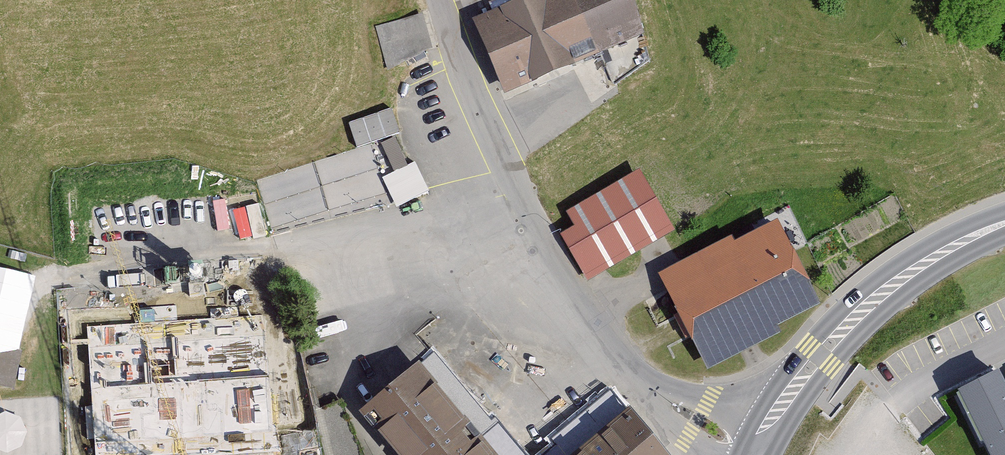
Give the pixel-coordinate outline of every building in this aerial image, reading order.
[(629,0),(527,0),(472,24),(505,99),(642,39),(629,0)] [(430,52),(417,17),(375,32),(388,67),(430,52)] [(390,109),(348,123),(356,147),(398,133),(390,109)] [(395,172),(384,178),(397,205),(429,190),(416,162),(408,166),(395,138),(382,144),(395,172)] [(674,235),(638,171),(566,211),(574,227),(560,235),(587,283),(674,235)] [(819,306),(777,223),(736,244),(732,237),(658,275),(707,371),(777,336),(773,329),(819,306)] [(86,326),(94,454),(272,454),(263,315),(86,326)] [(18,353),(0,349),(0,390),(9,392),(18,353)] [(428,355),(358,417),(392,454),(517,454),(428,355)] [(961,391),(993,454),(1004,454),(1004,389),(997,373),(961,391)] [(628,406),(606,425),(590,407),(569,425),(574,431),(547,454),(672,454),(628,406)]
